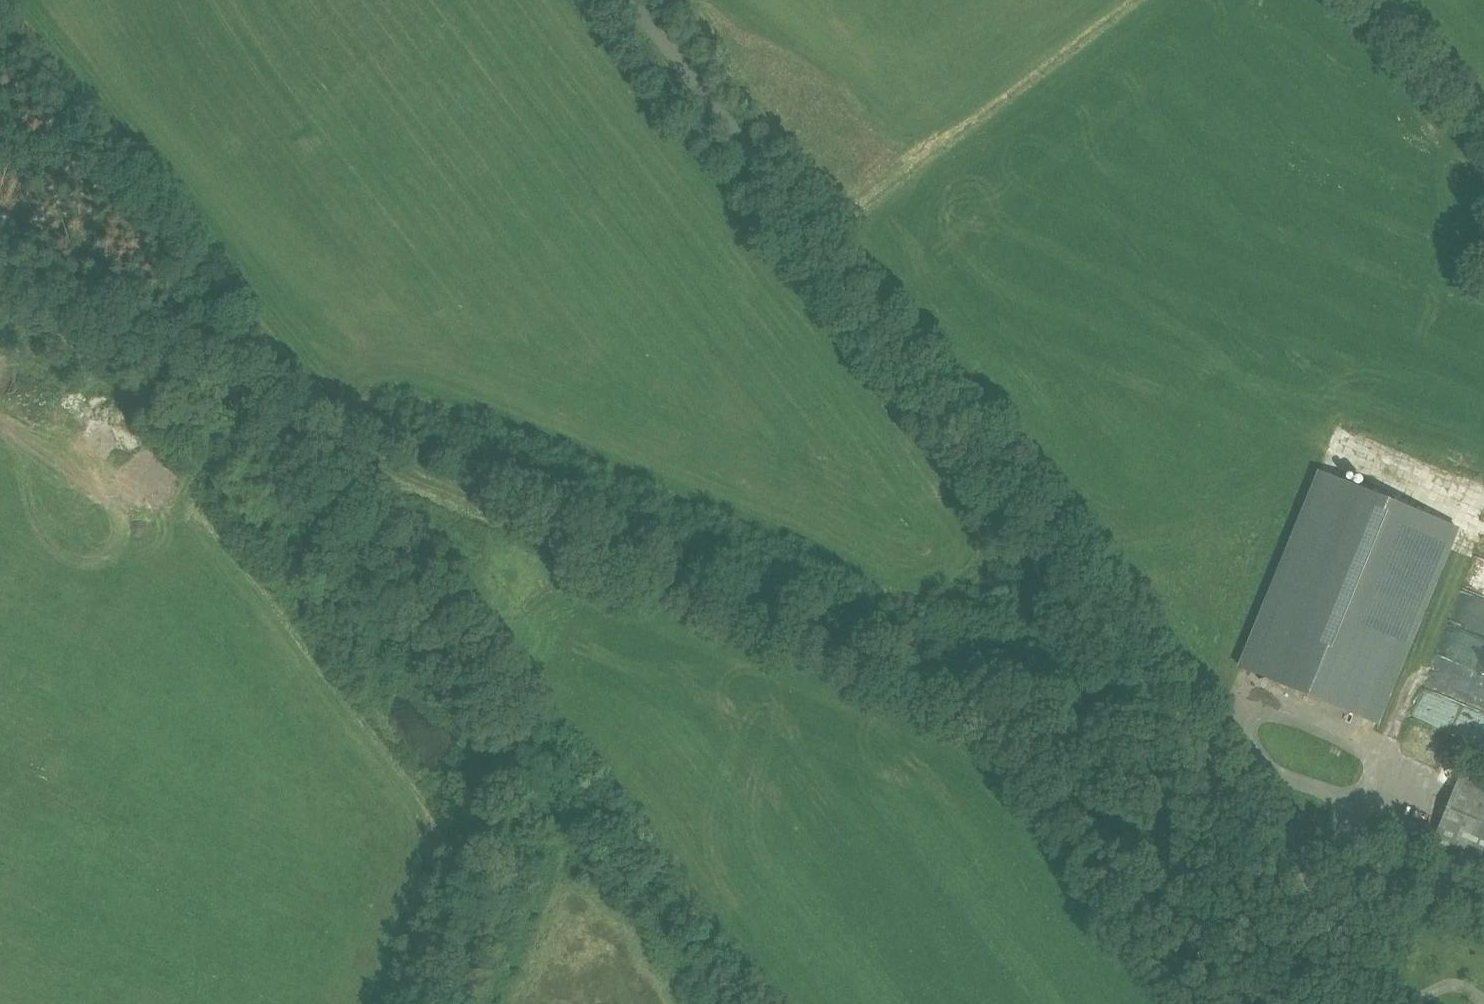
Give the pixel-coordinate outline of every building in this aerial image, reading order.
[(1321,702),(1340,654),(1280,630),(1261,677),(1321,702)] [(1346,712),(1350,700),(1329,692),(1325,703),(1346,712)] [(1463,767),(1430,847),(1467,863),(1467,862),(1483,869),(1483,775),(1463,767)]
